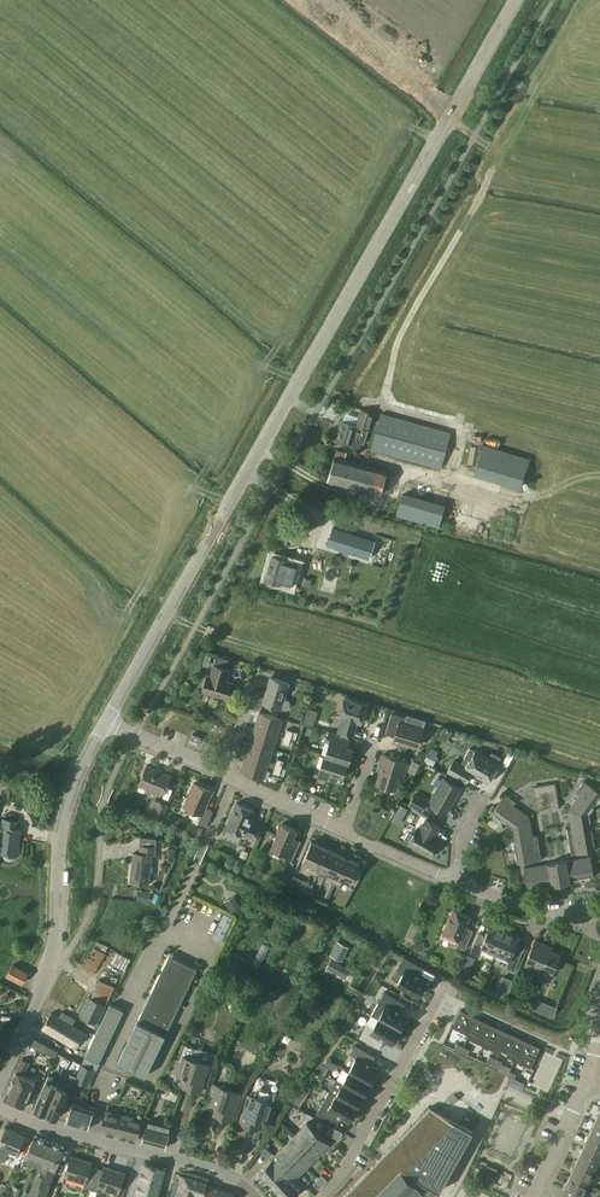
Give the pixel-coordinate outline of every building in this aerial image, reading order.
[(374,412),(361,408),(356,426),(341,421),(335,441),(360,449),(361,443),(364,444),(367,435),(374,412)] [(451,432),(381,413),(371,450),(441,469),(451,432)] [(520,489),(529,457),(482,444),(473,475),(520,489)] [(336,450),(334,460),(333,459),(327,481),(380,495),(386,474),(344,462),(346,453),(336,450)] [(402,493),(396,515),(440,526),(445,504),(402,493)] [(333,527),(327,545),(369,559),(375,541),(333,527)] [(291,536),(287,548),(299,552),(302,539),(291,536)] [(288,560),(272,555),(265,580),(281,584),(283,577),(291,579),(296,563),(288,560)] [(305,577),(302,584),(310,587),(312,580),(305,577)] [(229,670),(214,665),(210,677),(207,676),(202,692),(228,699),(233,683),(226,681),(229,670)] [(288,701),(284,699),(289,683),(270,677),(262,703),(281,709),(285,710),(287,710),(289,708),(290,704),(290,702),(288,701)] [(353,737),(357,723),(361,724),(367,705),(344,697),(338,717),(342,718),(337,732),(353,737)] [(259,712),(255,727),(278,734),(283,719),(259,712)] [(423,729),(405,723),(406,718),(392,713),(385,734),(394,737),(393,741),(401,743),(401,741),(418,746),(423,729)] [(307,715),(304,723),(312,725),(314,717),(307,715)] [(278,734),(255,727),(250,742),(273,749),(278,734)] [(284,736),(291,738),(293,731),(287,729),(284,736)] [(193,733),(190,739),(199,743),(201,737),(193,733)] [(329,743),(325,755),(325,756),(347,763),(347,764),(348,764),(353,749),(343,746),(345,739),(329,734),(326,742),(329,743)] [(289,745),(291,738),(284,736),(282,743),(289,745)] [(273,749),(250,742),(245,756),(269,764),(273,749)] [(453,761),(447,771),(466,782),(472,772),(488,782),(499,764),(498,764),(501,757),(492,752),(488,758),(476,751),(470,747),(464,758),(469,761),(466,768),(453,761)] [(418,750),(415,758),(423,761),(426,753),(418,750)] [(429,751),(424,761),(433,766),(438,756),(437,755),(433,753),(430,751),(429,751)] [(342,777),(347,764),(347,763),(325,756),(325,755),(324,755),(320,769),(317,768),(314,776),(330,781),(332,774),(342,777)] [(407,763),(382,755),(379,766),(382,767),(376,784),(395,790),(401,773),(404,774),(407,763)] [(240,772),(247,774),(264,779),(269,764),(245,756),(240,772)] [(275,766),(281,768),(284,761),(277,759),(275,766)] [(413,760),(410,765),(417,769),(420,764),(413,760)] [(171,775),(146,766),(139,785),(147,788),(147,790),(160,795),(161,794),(163,794),(171,775)] [(279,775),(281,768),(275,766),(273,773),(279,775)] [(446,813),(460,789),(443,779),(429,803),(446,813)] [(595,805),(599,798),(599,788),(599,787),(597,790),(583,780),(576,791),(580,794),(595,805)] [(212,791),(194,783),(184,806),(202,814),(198,823),(206,826),(213,811),(205,808),(212,791)] [(532,787),(537,812),(542,808),(553,807),(559,808),(555,783),(532,787)] [(422,811),(427,801),(414,794),(409,803),(422,811)] [(502,821),(513,806),(516,801),(505,794),(496,807),(493,805),(488,812),(502,821)] [(595,805),(580,794),(568,810),(588,814),(595,805)] [(159,802),(154,813),(153,816),(162,820),(168,805),(159,802)] [(237,803),(232,813),(226,828),(242,835),(243,834),(255,839),(261,824),(250,819),(253,811),(237,803)] [(404,815),(407,808),(401,804),(397,811),(404,815)] [(529,817),(513,806),(502,821),(511,828),(529,817)] [(588,814),(568,810),(572,829),(590,826),(588,814)] [(532,836),(529,817),(511,828),(513,839),(532,836)] [(1,854),(4,854),(4,855),(4,856),(5,857),(5,858),(6,859),(7,859),(8,860),(10,860),(11,860),(12,859),(13,859),(13,858),(14,857),(15,856),(17,856),(21,829),(17,829),(18,821),(3,819),(2,826),(5,827),(1,854)] [(430,857),(439,841),(431,836),(433,833),(434,834),(438,827),(426,820),(420,830),(417,828),(408,844),(430,857)] [(277,830),(278,832),(271,848),(281,852),(279,857),(291,862),(299,845),(291,841),(296,830),(282,823),(281,825),(279,826),(277,830)] [(195,824),(192,832),(200,835),(203,828),(195,824)] [(590,826),(572,829),(567,830),(569,842),(593,838),(590,826)] [(537,835),(532,836),(513,839),(515,852),(539,848),(537,835)] [(595,850),(593,838),(569,842),(571,854),(595,850)] [(307,871),(312,873),(323,847),(311,842),(302,862),(310,865),(307,871)] [(156,856),(157,848),(140,846),(140,854),(133,853),(131,882),(150,883),(152,856),(156,856)] [(323,847),(312,873),(316,875),(319,869),(326,873),(335,852),(323,847)] [(541,860),(539,848),(515,852),(517,864),(541,860)] [(249,852),(242,849),(239,856),(246,859),(249,852)] [(331,882),(335,884),(347,858),(335,852),(326,873),(334,876),(331,882)] [(590,856),(578,858),(582,879),(594,876),(590,856)] [(347,858),(335,884),(340,886),(342,880),(350,884),(359,863),(347,858)] [(582,879),(578,858),(567,860),(566,860),(570,881),(582,879)] [(551,885),(570,882),(570,881),(566,860),(548,863),(551,884),(551,885)] [(551,884),(548,863),(547,863),(536,865),(539,886),(551,884)] [(527,888),(539,886),(536,865),(523,867),(527,888)] [(286,882),(290,874),(282,871),(279,879),(286,882)] [(308,882),(294,876),(291,882),(305,888),(308,882)] [(137,892),(136,900),(150,902),(151,894),(137,892)] [(234,896),(225,902),(231,913),(241,906),(234,896)] [(470,916),(453,909),(443,933),(459,940),(457,946),(465,949),(473,931),(465,927),(470,916)] [(299,920),(292,932),(311,942),(317,929),(299,920)] [(476,961),(478,956),(481,949),(495,954),(505,931),(491,925),(486,936),(478,932),(470,952),(472,953),(469,958),(476,961)] [(505,931),(495,954),(509,961),(506,968),(514,971),(523,951),(515,948),(519,937),(505,931)] [(330,954),(339,959),(347,945),(338,940),(330,954)] [(535,941),(524,967),(539,973),(540,969),(551,974),(559,955),(550,951),(551,947),(535,941)] [(415,944),(417,952),(426,950),(424,942),(415,944)] [(105,953),(94,947),(83,967),(94,973),(105,953)] [(111,962),(125,970),(131,959),(117,951),(111,962)] [(169,956),(138,1021),(117,1063),(145,1076),(197,969),(169,956)] [(419,995),(427,981),(416,974),(421,966),(403,957),(397,969),(398,972),(403,974),(398,984),(408,990),(408,991),(415,995),(416,994),(419,995)] [(331,958),(326,967),(333,971),(338,962),(331,958)] [(7,976),(22,984),(28,973),(12,965),(7,976)] [(504,975),(500,983),(510,987),(514,979),(504,975)] [(99,979),(91,997),(106,1005),(115,987),(99,979)] [(384,992),(371,1014),(399,1030),(407,1016),(396,1010),(401,1001),(384,992)] [(106,1005),(91,997),(88,996),(79,1016),(98,1024),(106,1005)] [(536,999),(532,1007),(539,1010),(544,1002),(536,999)] [(93,1068),(96,1069),(123,1010),(110,1004),(82,1064),(93,1068)] [(461,1011),(453,1027),(469,1034),(467,1038),(468,1038),(477,1018),(461,1011)] [(59,1017),(52,1013),(42,1029),(75,1048),(84,1032),(70,1024),(73,1019),(62,1012),(59,1017)] [(371,1014),(366,1023),(359,1037),(376,1047),(380,1038),(391,1044),(399,1030),(371,1014)] [(477,1018),(468,1038),(483,1045),(492,1026),(477,1018)] [(492,1026),(483,1045),(499,1053),(508,1033),(492,1026)] [(508,1033),(499,1053),(501,1049),(508,1053),(506,1056),(515,1060),(524,1040),(508,1033)] [(524,1040),(515,1060),(530,1067),(540,1047),(524,1040)] [(182,1064),(178,1075),(187,1078),(184,1086),(202,1092),(214,1054),(185,1044),(179,1063),(182,1064)] [(357,1058),(349,1071),(370,1083),(378,1069),(367,1063),(372,1054),(355,1045),(350,1054),(357,1058)] [(47,1048),(45,1053),(54,1058),(56,1053),(47,1048)] [(489,1056),(486,1063),(493,1066),(496,1059),(489,1056)] [(496,1059),(493,1066),(500,1069),(503,1062),(496,1059)] [(22,1060),(16,1072),(4,1098),(24,1107),(36,1081),(23,1075),(29,1063),(22,1060)] [(82,1064),(75,1080),(84,1083),(88,1075),(90,1076),(93,1068),(82,1064)] [(323,1065),(320,1071),(325,1074),(329,1068),(323,1065)] [(325,1074),(320,1071),(317,1077),(322,1080),(325,1074)] [(349,1071),(342,1084),(363,1095),(370,1083),(349,1071)] [(70,1072),(67,1079),(73,1081),(76,1075),(70,1072)] [(48,1075),(46,1081),(34,1109),(46,1114),(58,1086),(51,1083),(54,1078),(48,1075)] [(363,1095),(342,1084),(335,1079),(329,1091),(336,1095),(336,1096),(357,1107),(363,1095)] [(65,1082),(63,1088),(58,1086),(46,1114),(57,1118),(71,1084),(65,1082)] [(240,1092),(214,1084),(208,1103),(216,1105),(214,1114),(232,1120),(240,1092)] [(168,1088),(157,1085),(155,1092),(165,1096),(168,1088)] [(274,1092),(270,1094),(268,1090),(260,1088),(256,1090),(254,1096),(249,1094),(245,1105),(247,1106),(244,1114),(243,1113),(240,1123),(258,1128),(261,1120),(270,1123),(276,1103),(279,1093),(274,1092)] [(171,1090),(168,1099),(175,1102),(179,1093),(171,1090)] [(329,1091),(323,1102),(316,1114),(333,1124),(338,1116),(349,1122),(357,1107),(336,1096),(336,1095),(329,1091)] [(297,1096),(292,1103),(299,1107),(303,1101),(297,1096)] [(72,1103),(66,1122),(88,1129),(94,1111),(95,1111),(96,1108),(88,1105),(86,1108),(72,1103)] [(143,1115),(145,1107),(138,1106),(136,1113),(143,1115)] [(435,1188),(439,1191),(473,1131),(429,1107),(342,1196),(430,1196),(435,1188)] [(106,1111),(101,1128),(138,1138),(142,1121),(106,1111)] [(398,1113),(392,1123),(399,1128),(405,1117),(398,1113)] [(595,1121),(589,1135),(599,1140),(599,1124),(595,1121)] [(307,1122),(294,1136),(317,1157),(330,1144),(307,1122)] [(339,1140),(343,1132),(330,1125),(326,1133),(339,1140)] [(169,1133),(146,1126),(142,1142),(165,1148),(169,1133)] [(5,1127),(0,1139),(0,1159),(4,1161),(9,1150),(18,1154),(27,1134),(21,1132),(19,1133),(5,1127)] [(44,1157),(49,1141),(34,1135),(24,1159),(22,1167),(32,1170),(35,1162),(36,1162),(38,1155),(44,1157)] [(589,1135),(583,1148),(599,1157),(599,1140),(589,1135)] [(306,1168),(317,1157),(294,1136),(284,1147),(306,1168)] [(49,1141),(44,1157),(38,1155),(36,1162),(40,1164),(29,1193),(41,1196),(45,1196),(64,1147),(49,1141)] [(275,1156),(285,1166),(297,1177),(306,1168),(284,1147),(275,1156)] [(594,1170),(599,1157),(583,1148),(576,1162),(594,1170)] [(65,1177),(84,1183),(86,1183),(91,1165),(92,1163),(71,1156),(65,1177)] [(285,1166),(275,1156),(272,1160),(272,1159),(259,1171),(269,1181),(285,1166)] [(594,1170),(576,1162),(570,1176),(587,1184),(594,1170)] [(166,1170),(143,1164),(134,1196),(158,1196),(166,1170)] [(86,1183),(84,1183),(83,1187),(90,1189),(97,1167),(91,1165),(86,1183)] [(104,1166),(103,1169),(98,1187),(118,1193),(125,1173),(104,1166)] [(297,1177),(285,1166),(269,1181),(283,1196),(291,1196),(299,1189),(292,1182),(297,1177)] [(486,1168),(481,1180),(492,1185),(497,1174),(496,1173),(498,1170),(488,1166),(487,1169),(486,1168)] [(97,1191),(98,1187),(103,1169),(97,1167),(90,1189),(97,1191)] [(205,1186),(206,1184),(189,1177),(177,1173),(169,1196),(202,1196),(205,1186)] [(318,1179),(323,1184),(327,1180),(322,1175),(318,1179)] [(570,1176),(564,1190),(567,1192),(565,1196),(586,1196),(587,1196),(586,1193),(584,1192),(587,1184),(570,1176)] [(319,1189),(323,1184),(318,1179),(313,1183),(319,1189)] [(2,1184),(0,1187),(0,1192),(5,1194),(9,1187),(2,1184)] [(20,1186),(11,1185),(9,1196),(18,1196),(20,1186)] [(233,1193),(209,1185),(208,1186),(208,1188),(206,1196),(233,1196),(233,1193)]
